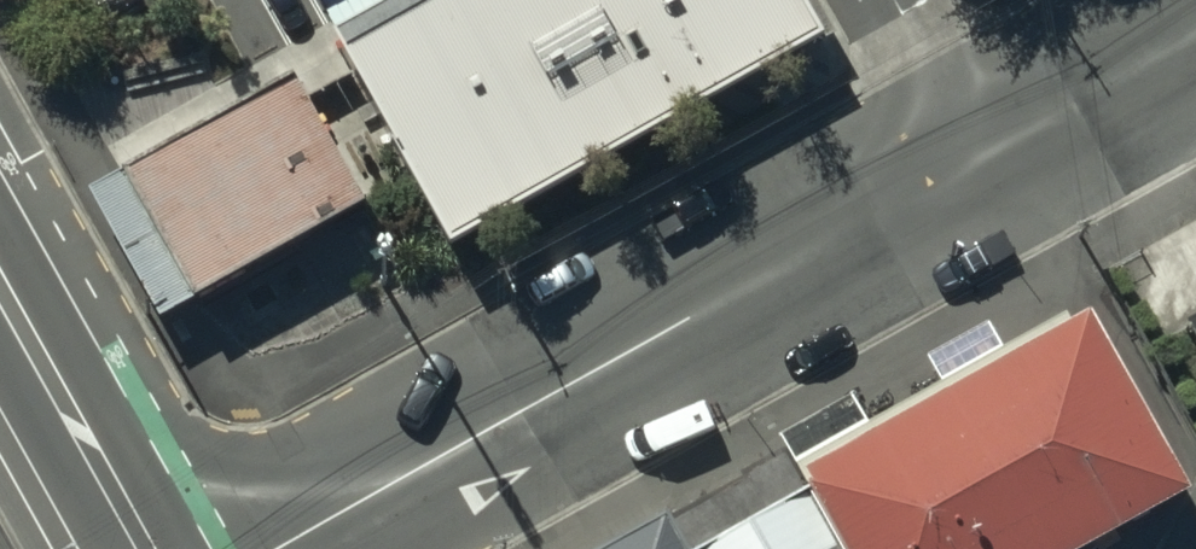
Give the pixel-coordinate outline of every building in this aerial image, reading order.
[(340,43),(450,234),(807,36),(786,0),(417,0),(340,43)] [(291,77),(122,169),(155,230),(189,291),(358,199),(291,77)] [(844,548),(1062,548),(1180,485),(1086,313),(1070,322),(800,468),(809,485),(844,548)] [(809,485),(692,548),(844,548),(809,485)] [(662,518),(605,548),(679,548),(662,518)]
